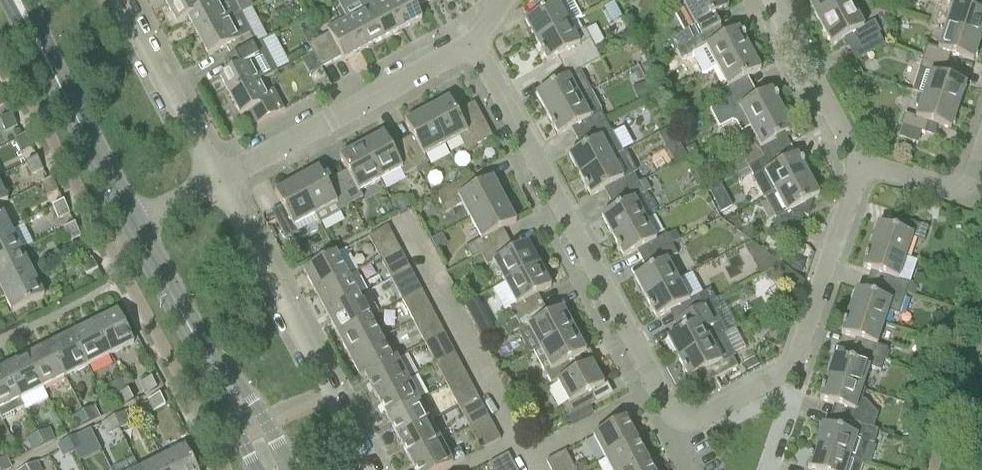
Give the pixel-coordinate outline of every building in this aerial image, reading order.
[(166,5),(176,24),(221,0),(175,0),(166,5)] [(197,37),(240,14),(233,1),(235,0),(221,0),(176,24),(176,25),(188,19),(197,37)] [(337,2),(346,18),(363,51),(382,41),(360,0),(352,0),(347,3),(345,0),(340,0),(337,2)] [(382,41),(401,30),(385,0),(360,0),(382,41)] [(401,30),(420,20),(414,9),(409,0),(385,0),(401,30)] [(414,9),(415,8),(417,7),(430,0),(409,0),(414,9)] [(524,22),(535,42),(567,27),(568,26),(577,21),(580,19),(581,18),(572,0),(540,0),(546,11),(537,15),(524,22)] [(670,40),(676,50),(711,31),(706,22),(714,17),(727,10),(722,0),(696,0),(683,7),(674,12),(685,32),(670,40)] [(819,25),(851,7),(847,0),(815,0),(808,4),(819,25)] [(945,28),(980,39),(981,34),(981,15),(965,9),(968,0),(942,0),(941,2),(952,5),(945,28)] [(851,7),(819,25),(830,46),(843,39),(851,35),(857,45),(863,56),(882,46),(877,35),(879,34),(873,23),(863,29),(857,18),(860,17),(861,14),(857,7),(855,6),(852,8),(851,7)] [(240,14),(197,37),(208,57),(225,47),(231,58),(260,42),(267,39),(251,8),(240,14)] [(328,33),(318,39),(331,63),(341,57),(343,61),(363,51),(346,18),(326,29),(328,33)] [(567,52),(573,62),(594,50),(584,30),(573,36),(568,26),(535,42),(541,53),(540,54),(542,57),(543,57),(547,63),(567,52)] [(305,32),(304,37),(307,44),(318,39),(311,28),(305,32)] [(926,47),(922,58),(946,66),(950,55),(972,62),(980,39),(945,28),(938,50),(926,47)] [(705,48),(716,68),(749,50),(738,30),(716,42),(711,31),(676,50),(681,61),(705,48)] [(630,33),(619,39),(622,45),(629,47),(636,43),(630,33)] [(331,63),(318,39),(307,44),(311,51),(320,69),(331,63)] [(236,68),(219,77),(229,97),(261,80),(276,73),(266,54),(262,53),(260,49),(262,46),(260,42),(231,58),(236,68)] [(594,50),(573,62),(578,72),(600,60),(594,50)] [(717,94),(722,104),(744,92),(739,82),(760,71),(749,50),(716,68),(727,89),(717,94)] [(921,95),(923,96),(958,108),(965,85),(942,78),(946,66),(922,58),(911,92),(921,95)] [(655,62),(642,69),(648,81),(658,76),(659,71),(655,62)] [(535,95),(546,116),(578,98),(589,92),(579,73),(568,79),(568,77),(535,95)] [(261,80),(229,97),(240,117),(250,112),(257,125),(284,111),(273,90),(268,93),(261,80)] [(645,83),(638,86),(643,98),(650,95),(645,83)] [(847,91),(846,95),(848,99),(852,100),(857,99),(858,95),(856,90),(851,89),(847,91)] [(722,104),(709,111),(717,126),(721,128),(731,122),(736,123),(741,133),(749,129),(782,112),(770,91),(757,98),(749,102),(744,92),(722,104)] [(578,125),(584,135),(605,123),(589,92),(578,98),(546,116),(552,126),(550,127),(552,130),(554,130),(557,136),(578,125)] [(902,127),(898,139),(913,144),(917,132),(920,133),(924,135),(928,123),(937,126),(950,130),(958,108),(923,96),(921,95),(917,97),(915,105),(916,108),(919,108),(915,119),(904,115),(900,127),(902,127)] [(436,104),(425,110),(445,146),(459,139),(466,152),(492,138),(476,109),(458,119),(448,100),(437,106),(436,104)] [(414,142),(404,148),(415,170),(427,163),(424,157),(445,146),(425,110),(414,116),(415,118),(404,123),(414,142)] [(743,159),(748,169),(770,157),(764,147),(793,132),(782,112),(749,129),(755,140),(740,154),(743,159)] [(0,121),(0,122),(5,133),(16,127),(11,115),(0,121)] [(581,149),(568,156),(579,177),(622,153),(611,133),(605,123),(584,135),(589,145),(581,149)] [(671,129),(659,136),(667,149),(678,143),(671,129)] [(371,139),(360,145),(379,181),(400,170),(404,176),(415,170),(404,148),(393,154),(383,135),(372,141),(371,139)] [(25,137),(22,138),(14,142),(20,153),(31,148),(25,137)] [(349,177),(339,183),(350,204),(362,198),(359,192),(379,181),(360,145),(349,151),(350,152),(339,158),(349,177)] [(691,146),(684,150),(689,159),(698,154),(695,147),(691,146)] [(622,153),(579,177),(590,197),(603,190),(611,186),(617,196),(638,184),(633,174),(631,171),(632,167),(627,157),(623,156),(622,153)] [(764,199),(775,194),(807,176),(796,156),(775,167),(770,157),(748,169),(751,174),(764,199)] [(42,171),(37,159),(25,165),(31,176),(42,171)] [(743,159),(731,166),(736,176),(738,175),(748,169),(743,159)] [(306,174),(295,180),(314,216),(335,205),(338,211),(350,204),(339,183),(328,189),(318,169),(306,176),(306,174)] [(748,169),(738,175),(740,180),(751,174),(748,169)] [(764,199),(770,210),(775,220),(770,237),(794,244),(808,203),(818,197),(807,176),(775,194),(764,199)] [(461,205),(469,219),(505,200),(500,189),(498,190),(492,179),(473,189),(467,178),(435,195),(445,214),(461,205)] [(51,180),(40,186),(46,198),(57,192),(53,182),(51,180)] [(314,216),(295,180),(284,186),(285,187),(274,193),(284,212),(273,218),(285,239),(297,233),(294,227),(314,216)] [(645,180),(638,184),(644,194),(650,191),(645,180)] [(622,206),(601,217),(612,238),(644,220),(656,214),(645,193),(644,194),(638,184),(617,196),(622,206)] [(720,187),(709,193),(713,201),(724,195),(720,187)] [(472,260),(480,255),(502,243),(496,233),(516,223),(510,212),(511,211),(505,200),(469,219),(480,240),(465,248),(472,260)] [(62,202),(51,208),(51,209),(57,220),(68,214),(64,205),(63,203),(62,202)] [(10,229),(0,210),(0,234),(10,229)] [(644,247),(649,257),(671,245),(666,235),(655,240),(644,220),(612,238),(623,258),(644,247)] [(877,225),(870,247),(905,258),(912,237),(923,241),(927,229),(904,221),(900,232),(877,225)] [(80,237),(74,226),(63,231),(68,243),(80,237)] [(367,237),(379,259),(398,249),(387,227),(367,237)] [(21,252),(10,229),(0,234),(0,263),(21,252)] [(750,242),(744,246),(749,255),(760,249),(750,242)] [(493,264),(504,284),(540,265),(534,254),(533,255),(527,244),(508,254),(502,243),(480,255),(487,267),(493,264)] [(647,271),(633,278),(645,299),(677,281),(666,261),(677,255),(671,245),(649,257),(654,267),(647,271)] [(885,277),(882,287),(905,295),(905,294),(908,286),(916,262),(905,258),(870,247),(862,270),(885,277)] [(320,262),(303,272),(314,293),(346,276),(357,271),(346,249),(335,255),(334,255),(320,262)] [(379,259),(390,280),(410,270),(398,249),(379,259)] [(1,291),(33,275),(21,252),(0,263),(0,290),(1,291)] [(793,259),(789,270),(800,274),(804,263),(793,259)] [(97,272),(91,260),(80,266),(86,277),(97,272)] [(774,260),(756,269),(760,277),(764,275),(773,270),(781,266),(774,260)] [(509,308),(515,320),(537,308),(531,298),(550,288),(544,277),(546,276),(540,265),(504,284),(515,305),(509,308)] [(773,270),(764,275),(767,281),(776,276),(789,299),(800,293),(804,283),(781,266),(773,270)] [(390,280),(401,301),(421,291),(410,270),(390,280)] [(33,275),(1,291),(12,313),(44,297),(33,275)] [(314,293),(325,315),(357,298),(346,276),(314,293)] [(677,281),(645,299),(656,319),(669,312),(677,308),(682,318),(715,300),(709,291),(688,302),(677,281)] [(908,286),(905,294),(913,297),(916,288),(908,286)] [(855,291),(848,313),(883,324),(887,313),(898,316),(905,295),(882,287),(878,298),(855,291)] [(401,301),(413,322),(432,312),(421,291),(401,301)] [(325,315),(337,336),(368,319),(357,298),(325,315)] [(679,332),(666,339),(677,360),(710,342),(723,335),(726,334),(715,313),(720,310),(715,300),(682,318),(687,328),(679,332)] [(515,320),(501,327),(506,337),(520,329),(522,332),(528,329),(539,349),(567,334),(575,330),(569,319),(567,320),(567,319),(562,309),(543,319),(537,308),(515,320)] [(118,312),(94,324),(110,355),(133,344),(118,312)] [(413,322),(424,344),(443,334),(432,312),(413,322)] [(863,343),(860,353),(883,361),(887,350),(876,346),(883,324),(848,313),(841,335),(863,343)] [(337,336),(348,357),(380,340),(384,337),(386,332),(378,318),(372,317),(368,319),(337,336)] [(487,319),(474,326),(480,339),(494,332),(487,319)] [(94,324),(72,335),(87,367),(110,355),(94,324)] [(567,334),(539,349),(544,359),(541,367),(550,385),(556,382),(572,374),(567,365),(566,363),(567,362),(572,360),(585,353),(579,342),(581,341),(575,330),(567,334)] [(424,344),(435,365),(454,355),(443,334),(424,344)] [(72,335),(49,346),(65,378),(87,367),(72,335)] [(710,342),(677,360),(688,380),(701,373),(710,369),(715,379),(737,367),(739,366),(723,335),(710,342)] [(348,357),(359,378),(395,359),(395,358),(391,361),(380,340),(348,357)] [(49,346),(26,358),(42,389),(65,378),(49,346)] [(834,357),(826,379),(861,390),(868,369),(880,372),(883,361),(860,353),(856,364),(834,357)] [(435,365),(447,386),(466,376),(454,355),(435,365)] [(754,357),(743,363),(747,371),(759,365),(754,357)] [(26,358),(4,369),(19,400),(42,389),(26,358)] [(364,377),(375,397),(407,380),(395,359),(359,378),(360,379),(364,377)] [(572,374),(556,382),(567,402),(568,403),(567,404),(561,407),(567,417),(568,418),(589,407),(584,396),(603,386),(597,374),(598,373),(592,363),(577,371),(572,374)] [(0,420),(1,423),(14,416),(13,414),(12,413),(23,408),(19,400),(4,369),(0,371),(0,420)] [(447,386),(458,407),(477,397),(466,376),(447,386)] [(826,379),(819,401),(833,406),(842,408),(838,419),(845,421),(862,426),(868,429),(872,430),(877,415),(865,402),(858,400),(861,390),(826,379)] [(139,386),(144,397),(156,391),(150,380),(139,386)] [(375,397),(386,419),(418,401),(407,380),(375,397)] [(128,391),(116,397),(116,399),(121,408),(121,409),(133,403),(133,402),(128,393),(128,391)] [(157,397),(148,402),(153,412),(163,407),(164,407),(159,396),(158,397),(157,397)] [(458,407),(469,429),(488,418),(477,397),(458,407)] [(386,419),(397,440),(429,423),(418,401),(386,419)] [(904,405),(899,421),(912,425),(917,409),(904,405)] [(94,408),(82,414),(88,424),(99,419),(94,408)] [(124,413),(113,419),(118,429),(130,423),(126,416),(125,414),(124,413)] [(82,414),(71,419),(76,430),(88,424),(82,414)] [(488,418),(469,429),(481,451),(500,440),(488,418)] [(113,419),(102,424),(107,435),(118,429),(113,419)] [(592,437),(604,459),(636,442),(624,420),(592,437)] [(868,429),(862,426),(845,421),(841,432),(822,426),(814,448),(863,463),(869,444),(873,445),(877,432),(872,430),(868,429)] [(397,440),(409,461),(440,444),(429,423),(397,440)] [(49,430),(37,436),(37,437),(38,437),(38,438),(42,447),(54,440),(49,430)] [(79,435),(68,441),(73,452),(85,446),(79,435)] [(37,436),(26,441),(26,442),(31,452),(42,447),(38,438),(38,437),(37,437),(37,436)] [(68,441),(57,447),(62,458),(73,452),(68,441)] [(610,469),(634,469),(647,463),(636,442),(604,459),(610,469)] [(409,461),(413,469),(444,469),(464,460),(459,450),(447,456),(440,444),(409,461)] [(161,459),(167,469),(195,469),(184,448),(161,459)] [(863,464),(863,463),(814,448),(807,469),(861,469),(863,464)] [(550,469),(573,469),(564,452),(545,462),(550,469)] [(490,469),(515,469),(507,454),(488,465),(490,469)] [(0,460),(0,469),(8,469),(11,469),(8,463),(5,457),(0,460)] [(140,469),(167,469),(161,459),(140,469)]
